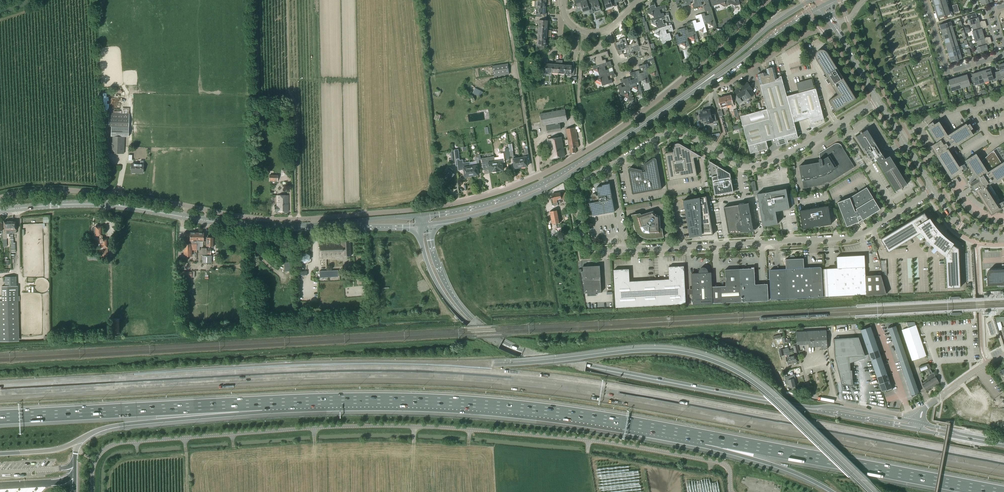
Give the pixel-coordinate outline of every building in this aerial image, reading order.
[(586,0),(575,0),(577,7),(581,6),(583,12),(589,10),(586,0)] [(588,7),(592,6),(594,12),(601,10),(598,0),(586,0),(588,7)] [(606,8),(613,6),(611,0),(604,0),(606,8)] [(692,5),(693,8),(699,6),(697,0),(686,0),(688,6),(691,5),(690,2),(694,1),(695,5),(692,5)] [(711,7),(708,0),(697,0),(699,6),(702,5),(701,3),(705,2),(707,6),(704,6),(705,9),(711,7)] [(938,18),(949,14),(945,0),(932,0),(938,18)] [(654,17),(654,19),(654,20),(665,16),(664,13),(661,14),(660,10),(664,9),(665,12),(668,11),(666,5),(656,8),(655,5),(649,7),(650,10),(648,11),(649,14),(654,17)] [(538,17),(546,17),(546,11),(545,11),(545,8),(537,7),(536,17),(538,17)] [(706,16),(705,14),(702,14),(705,24),(707,24),(713,27),(716,26),(711,7),(705,9),(705,12),(708,12),(709,15),(706,16)] [(972,27),(972,28),(980,25),(978,17),(977,17),(976,13),(966,16),(968,21),(968,20),(969,23),(970,23),(971,25),(972,25),(972,27)] [(696,21),(693,22),(696,31),(698,31),(703,33),(707,32),(705,24),(702,14),(696,16),(697,19),(699,18),(701,22),(697,23),(696,21)] [(667,19),(668,22),(670,21),(669,15),(665,16),(654,20),(654,19),(651,21),(652,24),(656,26),(657,30),(668,26),(667,23),(664,24),(663,20),(667,19)] [(536,21),(539,21),(538,26),(547,27),(547,24),(549,24),(549,21),(547,21),(547,20),(546,20),(546,17),(538,17),(536,17),(536,21)] [(688,30),(687,27),(684,28),(687,38),(690,38),(695,40),(696,40),(697,42),(699,41),(698,39),(696,31),(693,22),(687,24),(688,26),(691,25),(692,29),(688,30)] [(941,30),(952,26),(950,22),(940,25),(941,30)] [(672,25),(668,26),(657,30),(654,31),(655,34),(660,37),(660,40),(661,40),(663,44),(664,44),(665,44),(666,44),(666,43),(666,42),(672,40),(670,34),(667,34),(666,30),(670,29),(671,32),(674,31),(672,25)] [(983,34),(980,25),(972,28),(973,31),(972,31),(973,34),(972,34),(973,36),(983,34)] [(675,35),(678,46),(681,45),(686,47),(689,46),(687,38),(684,28),(678,30),(679,33),(682,32),(683,36),(679,37),(678,34),(675,35)] [(985,42),(983,34),(973,36),(974,39),(975,39),(975,42),(977,41),(977,44),(985,42)] [(616,45),(619,55),(623,54),(622,51),(626,50),(627,54),(624,55),(625,58),(631,56),(628,46),(626,38),(622,39),(619,44),(616,45)] [(534,45),(534,49),(544,49),(544,46),(546,46),(547,46),(547,43),(546,43),(546,40),(537,39),(537,45),(534,45)] [(638,55),(635,56),(636,59),(642,57),(639,47),(637,39),(633,40),(631,45),(628,46),(631,56),(634,55),(633,52),(637,51),(638,55)] [(650,48),(648,40),(644,41),(642,46),(639,47),(642,57),(645,56),(644,53),(648,52),(649,56),(646,57),(647,60),(653,58),(651,51),(650,48)] [(978,53),(988,50),(985,42),(977,44),(978,47),(977,47),(978,50),(977,50),(978,53)] [(856,99),(827,52),(826,53),(825,52),(824,51),(823,50),(821,50),(821,49),(820,50),(818,50),(817,51),(816,53),(815,54),(815,56),(815,58),(816,59),(829,81),(838,94),(828,100),(835,112),(856,99)] [(606,58),(608,58),(609,57),(607,52),(589,57),(590,61),(595,63),(596,66),(606,63),(605,60),(603,61),(601,57),(605,56),(606,58)] [(962,59),(960,54),(950,57),(951,62),(962,59)] [(648,67),(648,64),(644,65),(647,75),(648,75),(650,74),(655,77),(659,76),(653,58),(647,60),(648,63),(651,62),(652,66),(648,67)] [(612,67),(611,65),(610,62),(606,63),(596,66),(592,67),(593,71),(595,77),(599,76),(609,73),(609,70),(606,71),(605,67),(608,66),(609,68),(612,67)] [(552,73),(553,64),(550,64),(550,63),(547,63),(547,64),(546,65),(543,65),(543,73),(546,74),(546,72),(552,73)] [(1003,63),(1001,64),(998,65),(1000,73),(995,74),(997,81),(1003,79),(1002,78),(1003,77),(1003,65),(1003,63)] [(508,64),(493,66),(494,76),(509,74),(508,64)] [(569,66),(565,65),(565,74),(571,74),(571,76),(574,76),(575,68),(572,67),(572,65),(569,64),(569,66)] [(639,74),(639,71),(635,72),(639,82),(641,81),(646,84),(650,83),(648,75),(647,75),(644,65),(638,67),(639,70),(642,69),(643,73),(639,74)] [(748,146),(766,141),(775,139),(775,138),(796,133),(781,76),(779,77),(779,78),(776,79),(773,67),(766,69),(767,74),(765,75),(764,73),(757,75),(767,109),(740,116),(748,145),(748,146)] [(985,70),(989,81),(994,79),(990,69),(985,70)] [(985,70),(984,71),(984,70),(981,71),(984,82),(989,81),(985,70)] [(612,78),(615,77),(613,72),(609,73),(599,76),(595,77),(596,81),(601,83),(602,86),(612,83),(612,80),(609,81),(608,77),(611,76),(612,78)] [(630,80),(630,78),(626,79),(629,86),(630,89),(632,89),(637,91),(639,95),(642,94),(641,90),(640,86),(639,82),(635,72),(630,74),(630,76),(633,76),(634,79),(630,80)] [(979,84),(976,73),(971,74),(972,77),(971,77),(973,86),(975,85),(979,84)] [(965,87),(968,86),(970,85),(967,75),(962,76),(965,86),(965,87)] [(626,79),(621,80),(622,83),(624,83),(626,87),(622,88),(621,85),(618,86),(621,98),(622,98),(623,97),(628,99),(628,100),(628,102),(633,100),(630,89),(629,86),(626,79)] [(796,83),(796,86),(798,93),(814,88),(811,79),(812,79),(811,79),(796,83)] [(955,86),(953,79),(948,80),(951,91),(956,90),(955,86)] [(747,83),(734,91),(737,96),(735,97),(739,105),(742,102),(740,98),(743,96),(744,97),(746,96),(748,98),(753,94),(751,90),(752,90),(747,83)] [(809,123),(813,122),(824,119),(815,88),(787,96),(791,110),(794,122),(808,118),(809,123)] [(725,96),(727,106),(731,105),(731,107),(734,106),(733,103),(732,101),(733,101),(732,98),(731,98),(731,96),(728,96),(728,95),(725,96)] [(723,106),(727,106),(725,96),(721,97),(721,98),(719,98),(719,101),(720,104),(721,106),(720,106),(721,109),(724,109),(723,106)] [(565,109),(541,114),(543,126),(546,125),(547,132),(561,129),(560,123),(567,121),(565,109)] [(701,114),(699,114),(700,119),(702,119),(702,121),(707,120),(707,123),(713,122),(717,121),(716,118),(714,110),(710,111),(710,110),(700,112),(701,114)] [(124,154),(124,137),(128,137),(129,114),(109,113),(108,127),(111,127),(110,153),(124,154)] [(961,170),(963,169),(961,165),(959,167),(947,149),(953,145),(954,147),(973,135),(970,130),(973,129),(969,124),(967,125),(966,124),(948,136),(939,122),(934,125),(932,122),(928,125),(929,128),(928,129),(936,142),(930,146),(931,147),(933,151),(935,155),(951,179),(959,173),(962,172),(961,170)] [(570,154),(576,152),(576,148),(579,147),(575,127),(566,129),(570,154)] [(868,129),(857,135),(871,162),(877,158),(895,191),(907,184),(891,155),(885,158),(868,129)] [(719,133),(708,136),(708,137),(715,142),(720,134),(719,134),(719,133)] [(798,137),(796,133),(775,138),(777,146),(788,142),(788,140),(798,137)] [(565,156),(562,137),(548,139),(551,158),(565,156)] [(768,149),(766,141),(748,146),(750,153),(768,149)] [(673,151),(670,152),(665,153),(669,180),(696,175),(693,157),(695,157),(695,159),(698,158),(697,157),(701,156),(680,144),(677,143),(676,143),(674,144),(673,146),(673,147),(673,151)] [(819,162),(799,166),(801,179),(803,178),(804,181),(802,181),(803,188),(823,184),(823,183),(828,182),(828,183),(854,167),(840,145),(839,144),(838,143),(836,143),(835,143),(819,153),(820,159),(819,159),(819,160),(819,162)] [(515,168),(521,167),(520,158),(520,157),(516,158),(516,157),(514,157),(512,144),(509,144),(510,157),(513,156),(515,168)] [(454,151),(456,164),(456,166),(463,165),(465,177),(472,176),(470,165),(470,162),(463,163),(463,160),(460,160),(458,149),(454,150),(454,151)] [(520,158),(521,167),(528,166),(526,154),(528,154),(528,149),(524,149),(525,153),(522,153),(523,157),(520,157),(520,158)] [(961,165),(963,169),(964,169),(965,169),(965,168),(966,167),(968,165),(973,173),(971,176),(968,178),(969,180),(968,183),(970,186),(970,187),(970,188),(971,188),(972,188),(972,189),(971,189),(971,190),(972,191),(973,191),(974,192),(976,191),(991,215),(1002,208),(1001,207),(1003,205),(1001,202),(999,203),(990,190),(987,186),(993,182),(994,184),(1001,179),(1003,182),(1003,162),(1002,163),(993,151),(994,150),(993,150),(990,153),(987,155),(983,159),(981,162),(976,154),(965,161),(966,162),(961,165)] [(494,160),(496,171),(503,170),(501,160),(501,158),(504,158),(503,151),(499,152),(500,158),(497,159),(497,160),(494,160)] [(470,165),(472,176),(478,175),(477,163),(479,163),(478,157),(478,153),(474,154),(474,158),(475,158),(476,163),(476,164),(470,165)] [(483,165),(483,170),(489,170),(490,172),(496,171),(494,160),(494,156),(481,158),(482,165),(483,165)] [(860,156),(855,159),(861,168),(865,165),(860,156)] [(633,193),(649,190),(662,188),(657,159),(656,158),(655,158),(654,157),(653,157),(644,163),(645,167),(642,168),(642,170),(631,166),(630,167),(629,167),(629,168),(629,169),(633,193)] [(143,173),(143,161),(140,161),(140,163),(131,163),(131,173),(143,173)] [(724,170),(719,167),(708,161),(715,195),(733,191),(730,176),(731,175),(731,173),(730,172),(730,170),(728,170),(727,169),(725,169),(724,170)] [(454,170),(449,167),(448,169),(447,168),(442,175),(449,180),(454,174),(452,172),(454,170)] [(602,185),(598,186),(597,186),(599,195),(597,195),(597,194),(595,193),(594,193),(593,193),(591,195),(592,198),(592,201),(593,200),(593,202),(589,202),(591,210),(592,210),(593,215),(615,211),(610,183),(602,184),(602,185)] [(863,220),(880,209),(867,187),(850,197),(837,202),(847,226),(859,221),(858,219),(862,218),(863,220)] [(757,194),(759,204),(763,226),(777,223),(776,213),(776,212),(777,211),(789,209),(785,189),(773,191),(773,190),(765,191),(765,192),(757,194)] [(567,199),(566,192),(561,193),(552,194),(554,206),(558,205),(557,200),(561,199),(562,200),(567,199)] [(289,195),(277,195),(277,206),(274,206),(274,212),(289,212),(289,195)] [(701,236),(713,235),(706,196),(698,198),(698,199),(696,200),(695,198),(683,201),(690,236),(691,236),(700,234),(701,237),(701,236)] [(752,228),(752,227),(752,223),(748,203),(724,207),(727,228),(728,232),(743,229),(744,231),(748,231),(749,231),(750,231),(751,230),(751,229),(752,229),(752,228)] [(828,205),(800,210),(803,228),(813,227),(812,226),(814,225),(814,223),(815,223),(816,226),(818,226),(818,223),(819,222),(820,224),(821,224),(821,225),(831,223),(828,205)] [(550,212),(552,224),(560,223),(558,210),(550,212)] [(640,213),(633,214),(633,219),(635,223),(636,228),(638,232),(639,233),(640,232),(644,235),(644,237),(645,237),(649,238),(653,238),(657,237),(660,237),(664,236),(662,228),(661,228),(660,215),(657,214),(657,215),(655,213),(654,211),(642,214),(640,213)] [(945,255),(946,258),(947,288),(960,288),(959,249),(940,236),(936,233),(924,213),(881,239),(888,252),(922,232),(922,233),(924,236),(927,239),(929,241),(932,245),(935,247),(938,250),(941,252),(945,255)] [(99,250),(99,259),(108,258),(108,248),(108,238),(102,238),(102,226),(94,226),(94,228),(92,228),(92,236),(98,236),(98,248),(99,248),(100,250),(99,250)] [(197,243),(197,233),(190,233),(184,233),(184,238),(190,238),(190,241),(191,241),(191,243),(197,243)] [(205,247),(205,254),(208,254),(211,254),(211,249),(210,249),(210,246),(214,246),(214,237),(207,237),(206,246),(206,247),(205,247)] [(320,258),(351,256),(350,240),(341,241),(341,242),(319,243),(320,258)] [(300,260),(305,263),(309,260),(310,255),(305,253),(301,255),(300,260)] [(208,256),(208,254),(205,254),(202,254),(201,263),(212,263),(212,256),(208,256)] [(837,268),(836,268),(826,269),(828,296),(866,294),(866,295),(886,294),(881,275),(865,275),(865,267),(864,255),(836,257),(837,268)] [(771,300),(823,297),(821,267),(820,267),(804,268),(803,259),(785,259),(786,269),(771,269),(770,270),(769,272),(771,300)] [(293,271),(293,262),(284,263),(284,271),(293,271)] [(600,265),(583,266),(583,269),(583,280),(584,293),(601,292),(601,291),(600,265)] [(686,304),(684,266),(669,267),(669,279),(659,280),(661,305),(686,304)] [(714,303),(713,286),(712,286),(711,273),(708,273),(708,271),(707,269),(706,268),(704,267),(702,267),(701,268),(700,270),(699,271),(699,273),(692,274),(693,304),(713,303),(714,303)] [(740,269),(742,302),(769,300),(768,284),(755,285),(754,267),(751,267),(751,269),(740,269)] [(614,270),(616,307),(649,305),(647,295),(644,280),(630,281),(629,269),(614,270)] [(725,270),(726,277),(726,280),(726,286),(713,286),(714,303),(742,302),(740,269),(725,270)] [(987,285),(1003,284),(1003,269),(988,270),(988,271),(987,271),(986,272),(987,285)] [(5,277),(5,288),(16,288),(16,277),(5,277)] [(649,305),(661,305),(659,280),(644,280),(647,295),(649,305)] [(912,360),(926,356),(916,325),(913,326),(912,322),(906,323),(908,328),(902,330),(912,360)] [(888,327),(890,334),(898,331),(896,326),(893,327),(893,326),(888,327)] [(861,329),(864,338),(874,335),(871,327),(868,328),(868,327),(861,329)] [(826,330),(796,332),(797,344),(809,344),(809,347),(819,346),(820,350),(825,350),(825,349),(827,349),(826,330)] [(898,331),(890,334),(892,340),(900,337),(898,331)] [(874,335),(864,338),(866,346),(876,343),(874,335)] [(859,337),(833,339),(835,357),(842,384),(853,386),(852,369),(851,369),(850,356),(865,355),(859,337)] [(900,337),(892,340),(894,345),(902,343),(900,337)] [(866,346),(869,354),(879,350),(876,343),(866,346)] [(902,343),(894,345),(896,351),(904,348),(902,343)] [(780,356),(786,355),(787,357),(786,357),(788,365),(792,364),(789,352),(786,353),(784,353),(783,349),(781,349),(780,344),(777,345),(780,356)] [(904,348),(896,351),(898,357),(905,354),(904,348)] [(879,350),(869,354),(872,362),(882,358),(879,350)] [(905,354),(898,357),(900,362),(907,360),(905,354)] [(872,362),(874,370),(884,366),(882,358),(872,362)] [(907,360),(900,362),(902,368),(909,365),(907,360)] [(928,364),(918,367),(921,372),(924,371),(925,373),(927,372),(929,375),(926,377),(928,380),(922,383),(926,391),(929,390),(928,389),(939,383),(928,364)] [(909,365),(902,368),(904,374),(911,371),(909,365)] [(884,366),(874,370),(877,377),(887,374),(884,366)] [(911,371),(904,374),(906,379),(913,377),(911,371)] [(789,384),(790,387),(795,386),(794,378),(795,378),(794,374),(784,377),(786,384),(789,384)] [(887,374),(877,377),(880,385),(890,382),(887,374)] [(913,377),(906,379),(908,385),(915,382),(913,377)] [(890,382),(880,385),(882,391),(886,390),(886,392),(892,390),(890,382)] [(915,382),(908,385),(910,391),(917,388),(915,382)] [(919,392),(917,388),(910,391),(912,396),(918,394),(917,393),(919,392)]
